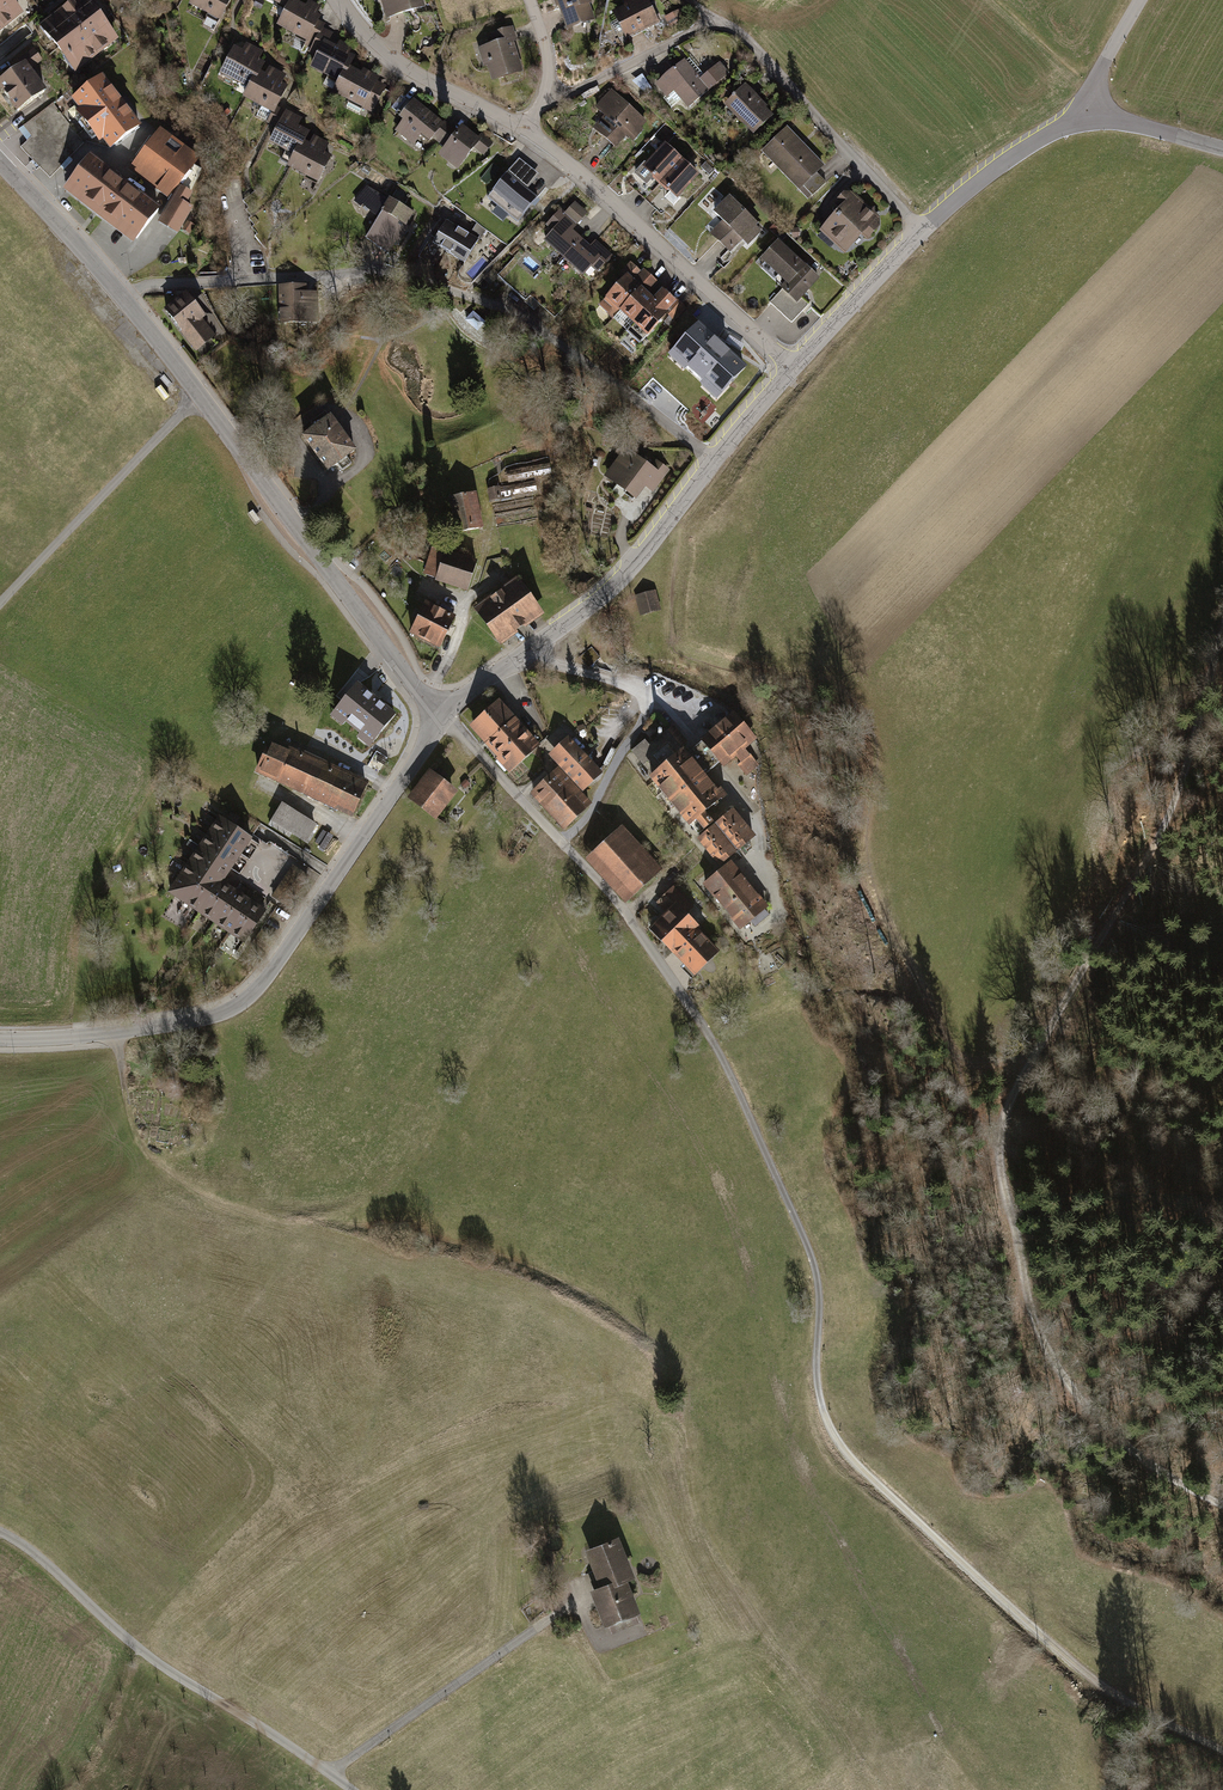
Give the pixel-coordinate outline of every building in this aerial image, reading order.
[(20,17),(6,0),(0,0),(0,33),(20,17)] [(117,43),(84,0),(76,0),(38,29),(74,76),(117,43)] [(188,7),(220,23),(231,0),(192,0),(188,7)] [(285,12),(293,4),(295,0),(262,0),(285,12)] [(386,22),(423,11),(420,0),(379,0),(386,22)] [(566,35),(595,25),(588,4),(597,1),(597,0),(554,0),(566,35)] [(611,15),(624,43),(657,28),(643,0),(633,5),(625,0),(622,10),(611,15)] [(256,1),(253,7),(261,10),(263,5),(256,1)] [(285,12),(276,31),(312,49),(322,30),(324,26),(319,23),(320,20),(316,18),(320,9),(308,3),(305,9),(293,4),(285,12)] [(327,46),(332,35),(322,30),(312,49),(308,57),(315,60),(323,44),(327,46)] [(496,46),(483,51),(493,81),(520,73),(512,47),(517,45),(512,31),(493,37),(496,46)] [(315,60),(309,72),(338,86),(349,71),(355,60),(348,56),(351,49),(339,43),(335,50),(327,46),(323,44),(315,60)] [(233,48),(219,76),(247,90),(260,73),(265,64),(259,61),(263,53),(246,44),(242,53),(233,48)] [(34,49),(22,57),(30,69),(42,61),(34,49)] [(672,91),(686,108),(729,74),(719,61),(699,77),(685,58),(653,83),(665,97),(672,91)] [(0,82),(0,89),(17,113),(45,94),(25,65),(0,82)] [(247,90),(242,101),(271,115),(273,116),(278,107),(288,87),(281,84),(286,75),(269,67),(265,76),(260,73),(247,90)] [(338,86),(331,99),(371,118),(386,89),(377,85),(379,80),(363,72),(360,76),(349,71),(338,86)] [(652,88),(642,74),(634,80),(645,94),(652,88)] [(142,129),(104,77),(72,101),(79,111),(76,114),(100,145),(103,143),(110,153),(142,129)] [(611,88),(597,105),(605,112),(593,126),(617,146),(629,132),(634,137),(648,120),(611,88)] [(746,88),(723,109),(753,141),(776,119),(746,88)] [(484,160),(495,147),(482,137),(478,142),(461,128),(457,133),(445,123),(444,126),(414,102),(397,123),(401,126),(394,135),(412,150),(419,141),(429,149),(432,145),(441,152),(436,159),(456,175),(474,152),(484,160)] [(265,127),(275,133),(285,112),(278,107),(273,116),(271,115),(265,127)] [(267,148),(292,160),(304,145),(309,135),(306,133),(310,125),(285,112),(275,133),(267,148)] [(69,124),(57,136),(45,124),(23,145),(51,174),(85,141),(69,124)] [(787,130),(760,156),(806,203),(825,185),(819,178),(826,170),(787,130)] [(198,161),(159,132),(130,170),(169,200),(198,161)] [(292,160),(286,173),(318,189),(333,159),(324,155),(329,146),(313,138),(308,147),(304,145),(292,160)] [(684,159),(665,142),(643,166),(661,183),(684,159)] [(90,159),(65,191),(135,245),(160,214),(90,159)] [(684,159),(661,183),(678,198),(701,174),(684,159)] [(538,177),(517,161),(484,202),(517,228),(539,201),(526,191),(538,177)] [(696,204),(708,214),(711,218),(716,214),(722,220),(708,232),(728,253),(742,241),(746,245),(762,230),(729,196),(723,201),(721,199),(725,195),(713,185),(696,204)] [(389,261),(414,218),(365,190),(354,210),(377,223),(363,246),(389,261)] [(192,199),(180,192),(159,225),(178,237),(181,233),(188,238),(194,229),(186,224),(192,215),(185,210),(192,199)] [(835,218),(817,234),(841,259),(860,241),(866,247),(878,235),(877,222),(855,198),(843,198),(829,211),(835,218)] [(564,213),(559,209),(538,233),(545,238),(541,242),(583,276),(589,269),(596,275),(614,254),(595,239),(591,245),(573,230),(588,212),(575,201),(564,213)] [(484,233),(451,215),(435,243),(431,240),(418,262),(434,270),(441,258),(463,271),(484,233)] [(778,239),(761,259),(786,281),(782,286),(799,301),(821,275),(778,239)] [(632,323),(648,337),(679,302),(663,288),(654,298),(648,293),(658,282),(643,269),(641,271),(629,261),(619,272),(624,277),(597,306),(626,331),(632,323)] [(483,284),(489,290),(499,281),(492,275),(483,284)] [(306,290),(277,291),(279,330),(319,328),(318,298),(306,298),(306,290)] [(187,294),(164,310),(196,353),(214,339),(200,321),(205,318),(187,294)] [(473,316),(464,325),(473,333),(481,325),(473,316)] [(746,369),(699,326),(670,356),(686,371),(688,369),(703,383),(701,385),(717,400),(746,369)] [(356,448),(329,411),(298,434),(326,470),(356,448)] [(653,491),(671,468),(657,457),(650,466),(627,448),(605,475),(635,499),(646,485),(653,491)] [(547,464),(506,473),(508,485),(550,477),(547,464)] [(502,501),(537,494),(534,482),(500,489),(502,501)] [(500,489),(487,492),(490,504),(502,502),(502,501),(500,489)] [(447,496),(455,533),(480,527),(472,491),(447,496)] [(432,546),(423,574),(468,589),(477,561),(432,546)] [(500,642),(543,612),(517,576),(475,606),(500,642)] [(634,595),(640,618),(660,613),(653,590),(634,595)] [(454,616),(426,603),(411,635),(439,648),(454,616)] [(366,675),(330,717),(368,748),(403,706),(366,675)] [(498,699),(469,725),(509,771),(539,746),(498,699)] [(647,772),(688,823),(695,817),(705,829),(715,820),(706,809),(725,793),(707,771),(712,766),(718,761),(722,767),(736,756),(740,761),(737,764),(748,777),(755,771),(747,760),(752,757),(745,748),(757,739),(733,709),(725,715),(724,714),(707,728),(708,729),(699,736),(701,738),(695,743),(688,748),(684,742),(686,741),(673,725),(649,745),(644,739),(630,750),(640,763),(652,754),(659,762),(647,772)] [(350,814),(366,781),(270,736),(254,769),(350,814)] [(547,756),(558,767),(581,792),(602,773),(568,736),(547,756)] [(558,767),(531,792),(565,827),(591,802),(581,792),(558,767)] [(456,790),(428,769),(406,797),(434,819),(456,790)] [(470,783),(465,779),(461,784),(466,788),(470,783)] [(315,822),(281,801),(267,824),(287,836),(290,831),(304,840),(315,822)] [(695,837),(717,864),(754,834),(732,807),(715,820),(705,829),(695,837)] [(251,834),(218,812),(166,889),(245,942),(267,909),(221,878),(251,834)] [(585,857),(623,901),(661,869),(622,824),(585,857)] [(702,884),(740,930),(768,907),(730,860),(702,884)] [(301,872),(290,865),(270,896),(281,903),(301,872)] [(649,925),(693,974),(720,950),(694,922),(701,916),(674,886),(655,903),(663,912),(649,925)] [(617,1535),(583,1549),(597,1584),(587,1588),(602,1625),(607,1623),(612,1634),(639,1624),(635,1613),(640,1611),(626,1577),(633,1575),(617,1535)]
